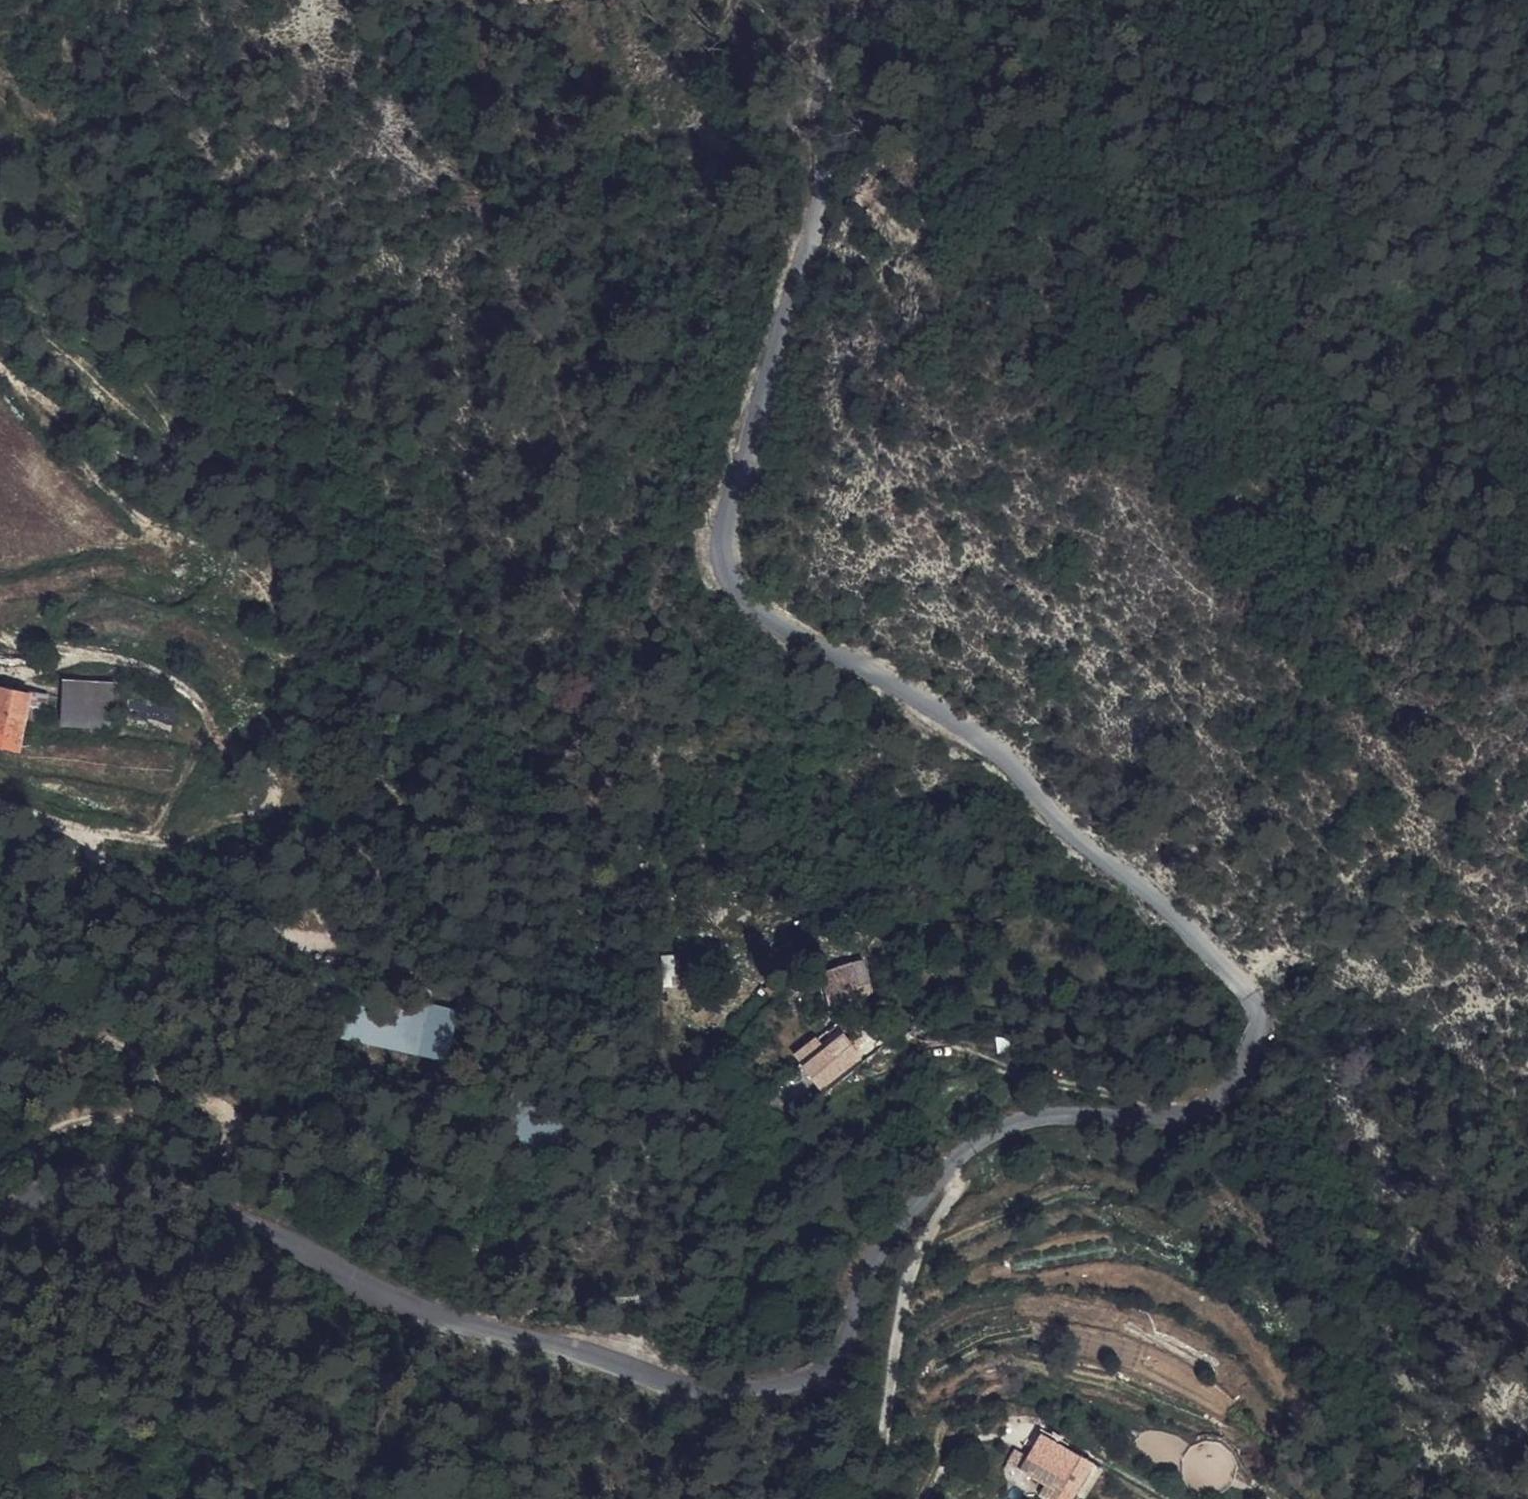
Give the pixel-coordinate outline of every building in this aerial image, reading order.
[(12,740),(19,720),(27,693),(0,685),(0,743),(10,745),(12,740)] [(114,693),(65,687),(60,726),(109,732),(114,693)] [(19,720),(12,740),(32,745),(37,725),(19,720)] [(861,962),(817,977),(827,1004),(871,990),(861,962)] [(339,1045),(411,1065),(425,1014),(354,995),(339,1045)] [(840,1031),(796,1054),(808,1077),(804,1080),(807,1086),(855,1060),(840,1031)] [(1041,1434),(1021,1468),(1046,1485),(1040,1496),(1046,1498),(1073,1498),(1095,1466),(1041,1434)] [(1236,1473),(1221,1443),(1191,1458),(1207,1488),(1236,1473)]
